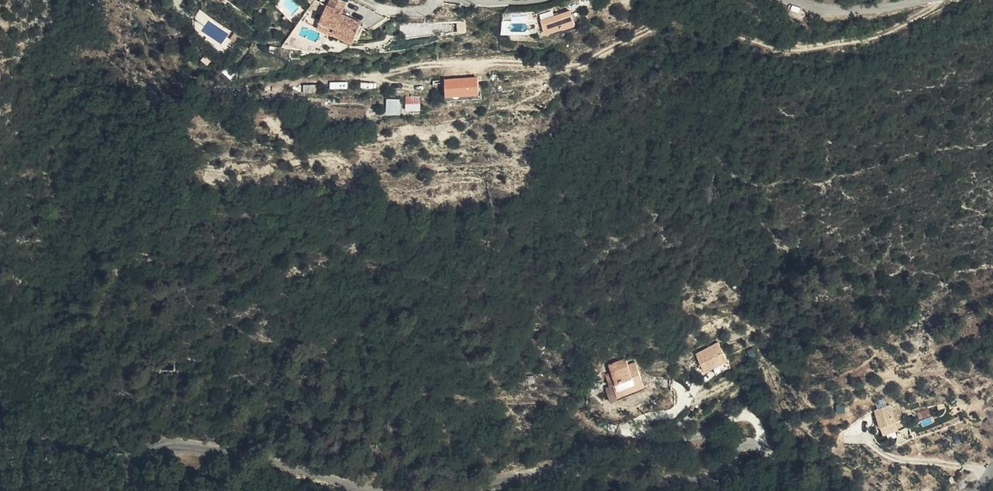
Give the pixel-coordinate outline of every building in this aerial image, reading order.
[(323,16),(340,23),(339,27),(359,34),(368,14),(345,5),(347,0),(329,0),(327,7),(323,16)] [(585,19),(580,7),(552,17),(555,29),(572,22),(573,24),(585,19)] [(340,23),(323,16),(320,23),(357,39),(359,34),(339,27),(340,23)] [(443,78),(444,98),(478,97),(477,77),(443,78)] [(405,111),(419,111),(419,96),(405,97),(405,111)] [(400,115),(399,99),(385,99),(385,115),(400,115)] [(713,378),(727,371),(718,353),(695,365),(704,383),(713,378)] [(604,385),(608,397),(613,395),(617,407),(643,398),(635,375),(627,378),(625,371),(608,376),(611,383),(604,385)] [(730,379),(727,371),(713,378),(718,385),(730,379)] [(613,395),(608,397),(605,398),(610,414),(644,402),(643,398),(617,407),(613,395)] [(890,415),(875,421),(883,438),(897,432),(905,429),(899,416),(892,419),(890,415)] [(897,432),(883,438),(886,446),(901,439),(897,432)]
